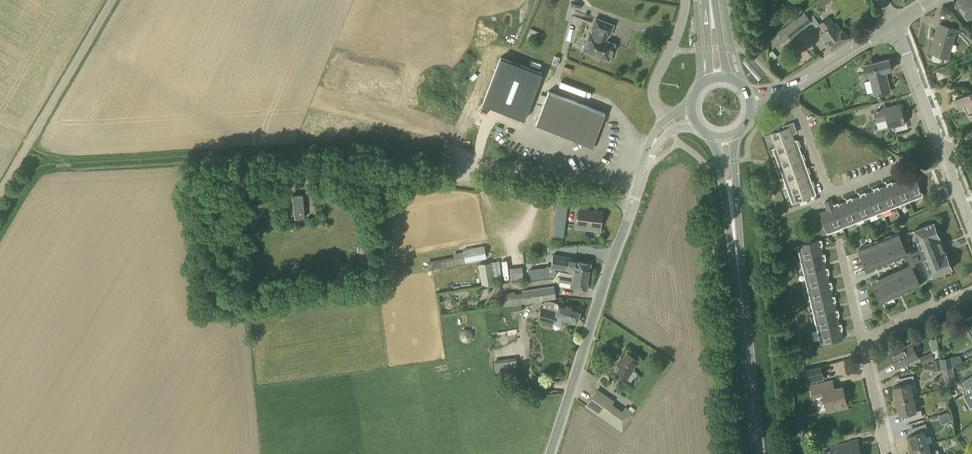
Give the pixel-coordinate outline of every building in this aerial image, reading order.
[(957,1),(967,20),(971,18),(971,0),(959,0),(957,1)] [(796,18),(804,28),(812,22),(804,12),(796,18)] [(834,24),(829,18),(820,25),(824,31),(821,34),(826,42),(825,43),(831,50),(848,37),(843,30),(842,31),(836,23),(834,24)] [(609,36),(613,26),(596,19),(583,51),(594,55),(593,56),(598,58),(599,57),(608,61),(615,45),(605,41),(608,35),(609,36)] [(948,58),(956,29),(939,24),(935,38),(936,39),(932,53),(935,54),(934,59),(940,61),(941,56),(948,58)] [(966,28),(959,35),(971,47),(971,34),(966,28)] [(782,30),(777,35),(783,43),(789,38),(782,30)] [(541,73),(500,58),(483,104),(523,119),(541,73)] [(890,91),(885,71),(892,70),(889,59),(864,65),(867,76),(870,75),(875,96),(880,94),(890,91)] [(591,147),(604,113),(548,92),(535,126),(591,147)] [(953,101),(956,108),(968,103),(971,111),(971,92),(953,101)] [(886,108),(884,101),(872,104),(874,111),(876,122),(886,119),(889,127),(891,127),(891,128),(894,127),(894,126),(906,123),(901,104),(886,108)] [(795,141),(794,140),(792,134),(790,134),(789,131),(796,129),(794,122),(782,126),(784,129),(771,134),(775,147),(795,141)] [(777,162),(802,154),(797,139),(794,140),(795,141),(775,147),(772,148),(777,162)] [(782,176),(807,168),(802,154),(777,162),(782,176)] [(787,190),(812,181),(807,168),(782,176),(787,190)] [(900,180),(909,202),(923,196),(915,174),(906,178),(905,176),(900,178),(900,180)] [(895,207),(909,202),(900,180),(893,183),(892,181),(886,184),(887,186),(895,207)] [(812,181),(787,190),(792,204),(816,195),(812,181)] [(882,213),(895,207),(887,186),(879,189),(879,187),(873,189),(874,191),(873,191),(882,213)] [(868,218),(882,213),(873,191),(866,194),(865,192),(859,194),(860,196),(860,197),(868,218)] [(294,219),(304,218),(302,194),(292,195),(294,219)] [(854,223),(868,218),(860,197),(853,199),(852,197),(846,200),(847,202),(846,202),(854,223)] [(854,223),(846,202),(839,205),(839,203),(834,204),(832,199),(830,200),(841,229),(854,223)] [(827,234),(841,229),(830,200),(824,202),(828,212),(825,214),(824,211),(819,213),(827,234)] [(568,202),(557,201),(556,209),(567,211),(568,202)] [(257,214),(257,204),(242,205),(243,215),(257,214)] [(601,228),(603,212),(578,209),(576,224),(601,228)] [(566,220),(555,219),(554,228),(565,229),(566,220)] [(946,254),(939,237),(939,236),(933,223),(913,231),(920,249),(911,253),(910,250),(911,250),(903,231),(892,236),(885,239),(879,241),(879,242),(865,247),(864,247),(858,249),(865,268),(905,252),(911,266),(872,284),(880,302),(887,300),(886,298),(900,292),(900,293),(907,290),(906,289),(913,286),(914,287),(924,282),(916,264),(915,264),(914,262),(924,258),(931,276),(952,268),(946,254)] [(823,254),(821,246),(823,245),(822,240),(797,245),(800,260),(823,254)] [(424,270),(455,265),(455,264),(486,258),(484,246),(463,249),(463,252),(453,253),(453,257),(423,262),(424,270)] [(827,268),(825,260),(826,259),(825,254),(823,254),(800,260),(804,274),(827,268)] [(572,274),(589,277),(591,265),(573,262),(574,260),(547,255),(545,265),(524,267),(525,280),(554,277),(555,270),(572,273),(572,274)] [(482,285),(495,283),(494,282),(500,281),(500,279),(501,279),(498,261),(478,264),(482,285)] [(830,283),(830,282),(828,274),(830,273),(828,268),(827,268),(804,274),(807,288),(830,283)] [(589,277),(572,274),(571,275),(560,273),(558,283),(571,285),(570,288),(587,290),(589,277)] [(833,297),(833,296),(831,288),(833,287),(832,281),(830,282),(830,283),(807,288),(811,302),(814,301),(833,297)] [(556,299),(554,286),(521,291),(521,293),(515,294),(515,292),(501,294),(503,306),(556,299)] [(837,311),(837,310),(835,302),(836,302),(835,296),(833,296),(833,297),(814,301),(811,302),(814,316),(818,315),(837,311)] [(580,309),(549,301),(544,302),(543,307),(542,307),(539,318),(552,322),(554,315),(576,321),(580,309)] [(513,313),(522,311),(521,304),(512,305),(513,313)] [(840,325),(840,324),(838,316),(840,316),(838,310),(837,310),(837,311),(818,315),(814,316),(817,331),(822,329),(840,325)] [(963,320),(971,338),(971,316),(963,320)] [(822,329),(817,331),(821,345),(846,339),(845,332),(842,333),(841,330),(843,330),(842,324),(840,324),(840,325),(822,329)] [(501,337),(503,347),(511,345),(509,335),(501,337)] [(896,369),(918,359),(912,344),(890,354),(896,369)] [(619,366),(615,372),(626,380),(629,376),(634,368),(631,367),(637,359),(626,352),(622,358),(620,357),(616,364),(619,366)] [(922,364),(934,359),(931,352),(919,357),(922,364)] [(953,367),(963,363),(961,355),(931,361),(933,371),(941,370),(941,369),(953,367)] [(506,369),(517,368),(516,357),(504,359),(506,369)] [(815,382),(814,378),(824,376),(822,366),(799,372),(802,385),(815,382)] [(956,384),(953,367),(941,369),(941,370),(945,387),(956,384)] [(962,381),(967,389),(970,387),(971,391),(971,375),(962,381)] [(896,401),(913,397),(910,383),(914,382),(913,376),(899,379),(901,385),(893,387),(896,401)] [(834,389),(832,381),(811,385),(814,397),(824,395),(827,411),(847,406),(843,387),(834,389)] [(596,392),(586,407),(602,418),(611,404),(612,403),(596,392)] [(913,397),(896,401),(899,415),(907,414),(909,420),(922,417),(921,410),(916,411),(913,397)] [(625,407),(622,412),(631,418),(634,413),(633,412),(628,409),(625,407)] [(912,451),(928,445),(924,431),(928,430),(925,423),(913,428),(915,434),(907,437),(912,451)] [(845,444),(831,447),(832,453),(861,453),(860,450),(847,453),(845,444)] [(912,451),(913,453),(939,453),(938,449),(931,452),(928,445),(912,451)]
